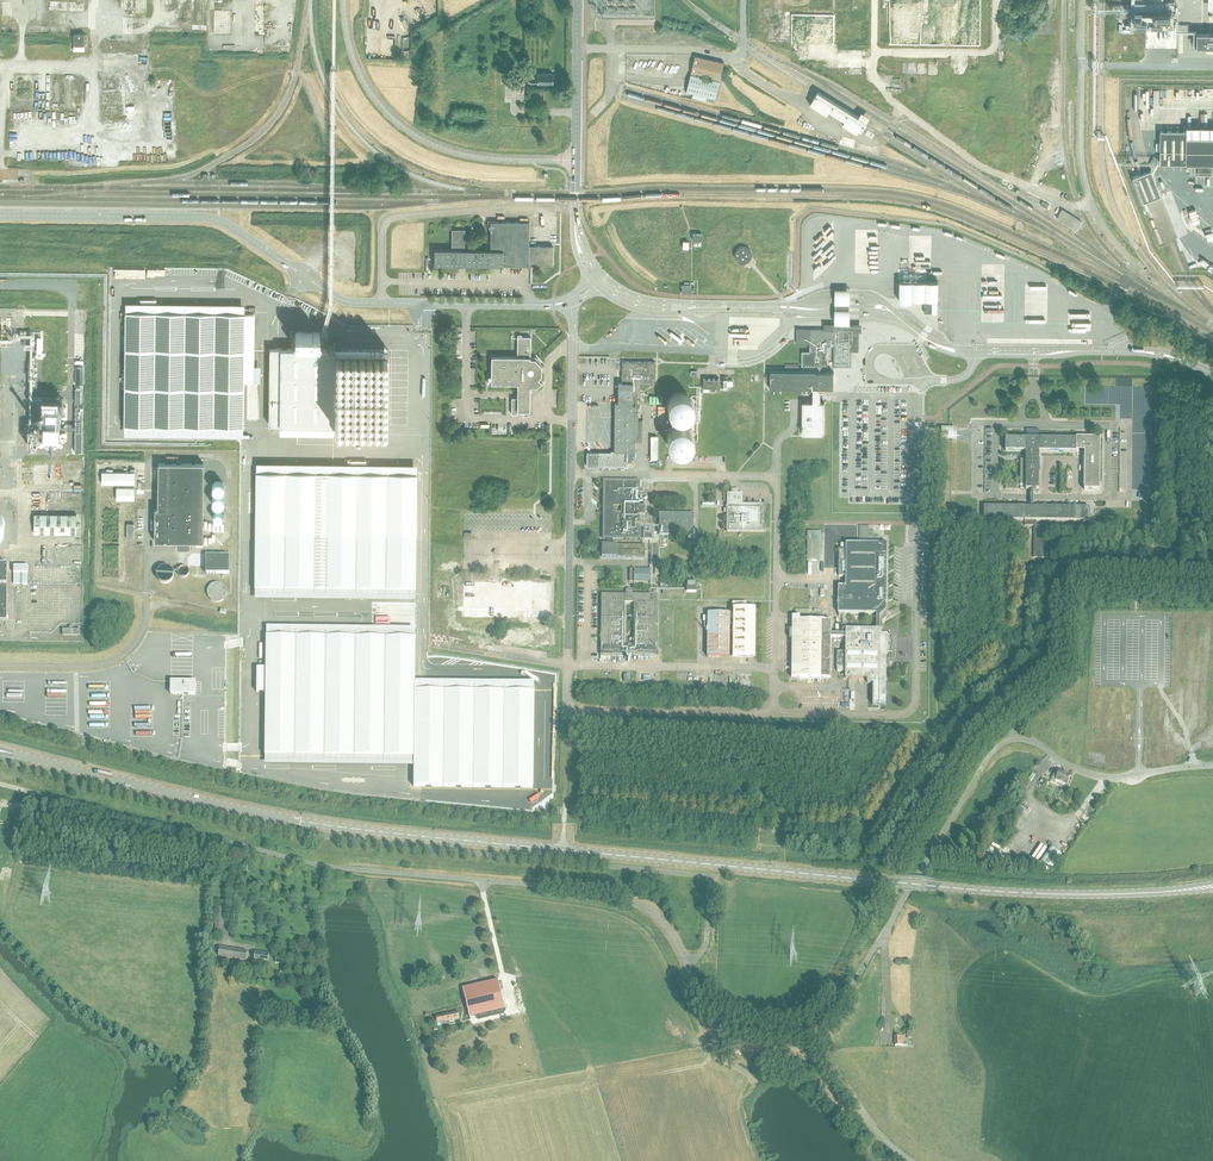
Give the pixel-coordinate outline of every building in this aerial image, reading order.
[(1134,23),(1174,24),(1174,2),(1163,2),(1163,0),(1134,0),(1134,23)] [(266,3),(257,3),(256,34),(265,35),(266,3)] [(269,5),(269,24),(277,24),(277,8),(287,8),(287,3),(280,3),(280,5),(269,5)] [(44,6),(43,17),(40,17),(40,20),(36,20),(35,24),(50,25),(51,6),(44,6)] [(215,7),(215,33),(234,34),(235,7),(215,7)] [(1193,38),(1193,42),(1197,42),(1196,47),(1212,47),(1212,33),(1206,33),(1206,29),(1203,29),(1203,33),(1197,33),(1197,38),(1193,38)] [(85,33),(73,33),(73,51),(84,51),(85,33)] [(148,56),(149,47),(111,46),(111,51),(134,51),(134,55),(148,56)] [(162,46),(162,57),(193,57),(193,46),(162,46)] [(404,55),(410,57),(412,49),(406,47),(404,55)] [(693,74),(720,80),(724,62),(695,55),(691,73),(692,73),(692,74),(690,74),(686,92),(715,99),(719,81),(693,75),(693,74)] [(537,73),(537,74),(530,73),(530,83),(552,84),(552,73),(537,73)] [(75,96),(84,96),(85,77),(76,76),(75,96)] [(1148,93),(1148,100),(1163,100),(1163,89),(1156,89),(1156,93),(1148,93)] [(861,131),(867,122),(818,91),(810,104),(826,115),(829,111),(845,120),(842,124),(856,133),(859,129),(861,131)] [(105,94),(105,103),(129,103),(129,94),(105,94)] [(35,100),(35,109),(44,109),(44,100),(35,100)] [(130,107),(105,107),(106,118),(124,118),(124,112),(130,112),(130,107)] [(1187,127),(1187,131),(1176,131),(1160,131),(1160,133),(1160,142),(1155,142),(1155,150),(1160,150),(1160,163),(1176,163),(1186,164),(1199,164),(1199,170),(1199,175),(1212,176),(1212,170),(1212,165),(1212,128),(1187,127)] [(1132,177),(1142,202),(1151,198),(1157,196),(1158,196),(1161,195),(1151,169),(1148,171),(1147,171),(1141,173),(1132,177)] [(1058,217),(1078,230),(1085,220),(1064,207),(1058,217)] [(529,265),(553,265),(553,246),(529,246),(529,222),(490,222),(490,250),(464,250),(465,229),(451,229),(451,250),(434,249),(434,265),(490,265),(529,266),(529,265)] [(878,238),(878,228),(862,228),(862,237),(878,238)] [(703,232),(694,232),(694,240),(703,240),(703,232)] [(751,256),(751,254),(751,252),(751,251),(750,249),(749,248),(748,247),(746,246),(745,245),(743,245),(741,245),(740,246),(738,246),(737,247),(735,249),(735,250),(734,252),(734,254),(734,255),(735,257),(735,258),(736,260),(737,261),(739,262),(741,262),(742,263),(744,263),(745,262),(747,261),(749,260),(750,259),(751,257),(751,256)] [(990,273),(1003,273),(1003,268),(1006,268),(1006,263),(990,263),(990,273)] [(942,297),(943,276),(904,275),(903,297),(942,297)] [(836,290),(835,305),(836,305),(850,305),(851,305),(851,290),(841,290),(836,290)] [(939,311),(940,299),(934,298),(934,303),(929,303),(929,308),(934,308),(934,310),(939,311)] [(836,310),(835,310),(835,326),(851,326),(851,311),(850,311),(836,310)] [(155,314),(125,314),(123,428),(154,428),(155,314)] [(185,314),(155,314),(154,428),(184,428),(185,314)] [(215,314),(185,314),(184,428),(214,429),(215,314)] [(245,314),(215,314),(214,429),(244,429),(245,314)] [(818,366),(818,372),(820,372),(821,366),(827,366),(827,346),(834,346),(834,366),(849,366),(849,351),(859,351),(859,326),(851,326),(835,326),(829,326),(829,329),(796,328),(796,343),(809,344),(809,351),(802,351),(801,365),(818,366)] [(491,382),(491,383),(518,384),(518,389),(517,389),(517,397),(511,397),(511,414),(517,414),(517,411),(522,411),(522,414),(530,414),(530,413),(528,413),(528,411),(530,411),(530,387),(536,387),(542,382),(538,378),(541,375),(541,365),(538,362),(539,361),(537,359),(537,358),(535,357),(530,356),(530,337),(522,336),(522,335),(517,335),(517,356),(491,356),(491,375),(488,375),(488,383),(488,382),(491,382)] [(388,350),(334,350),(269,350),(269,426),(333,426),(387,427),(388,350)] [(655,361),(622,361),(622,383),(618,383),(618,403),(614,403),(614,451),(611,451),(611,452),(586,452),(586,466),(628,466),(628,461),(634,461),(635,442),(638,442),(638,408),(635,408),(635,404),(640,404),(640,384),(654,384),(655,361)] [(770,373),(767,373),(767,385),(770,385),(770,387),(813,388),(821,388),(833,388),(833,372),(820,372),(818,372),(770,371),(770,373)] [(719,378),(703,378),(703,387),(719,388),(719,378)] [(821,388),(813,388),(813,402),(803,402),(803,434),(824,434),(825,402),(821,402),(821,388)] [(668,413),(670,416),(673,419),(677,421),(681,421),(686,420),(689,418),(692,415),(693,411),(694,407),(693,403),(690,400),(687,397),(684,395),(680,395),(676,396),(672,398),(669,401),(668,405),(667,409),(668,413)] [(668,447),(670,450),(674,453),(678,455),(682,455),(686,454),(690,452),(692,449),(694,445),(694,441),(693,437),(691,434),(688,431),(684,430),(680,429),(676,430),(672,432),(670,435),(668,439),(668,443),(668,447)] [(942,429),(942,441),(951,441),(957,441),(957,429),(949,429),(942,429)] [(1030,504),(1030,507),(984,507),(984,520),(1025,521),(1025,526),(1034,526),(1033,558),(1044,558),(1044,526),(1036,526),(1037,521),(1078,521),(1078,525),(1077,525),(1077,530),(1082,530),(1082,521),(1090,521),(1090,508),(1034,507),(1034,504),(1033,504),(1033,497),(1033,491),(1036,491),(1036,489),(1039,489),(1039,452),(1076,452),(1076,451),(1085,451),(1084,490),(1100,490),(1100,438),(1076,438),(1076,439),(1039,439),(1039,430),(1026,430),(1026,438),(1006,438),(1005,451),(1026,451),(1026,460),(1021,460),(1020,483),(1014,483),(1014,480),(1010,480),(1010,485),(1005,485),(1005,489),(1017,489),(1017,485),(1026,485),(1026,489),(1031,489),(1031,497),(1031,504),(1030,504)] [(158,508),(154,508),(154,540),(177,540),(176,547),(189,547),(189,541),(203,541),(203,463),(158,463),(158,508)] [(134,471),(102,471),(102,483),(134,484),(134,471)] [(415,594),(417,475),(255,474),(254,593),(415,594)] [(639,481),(603,481),(603,538),(606,538),(612,539),(638,539),(638,527),(640,527),(640,525),(638,525),(639,514),(644,514),(645,506),(639,506),(639,481)] [(223,491),(224,488),(224,487),(223,486),(222,484),(221,484),(220,483),(218,482),(216,483),(214,484),(212,486),(212,487),(212,488),(212,490),(213,491),(213,492),(215,494),(216,494),(217,494),(219,494),(220,494),(221,493),(222,492),(223,491)] [(134,500),(134,487),(116,487),(116,500),(134,500)] [(730,493),(726,493),(726,509),(723,509),(723,513),(726,513),(726,532),(764,532),(764,504),(742,504),(742,494),(738,493),(738,489),(731,489),(730,493)] [(223,505),(223,503),(223,501),(222,500),(222,499),(221,498),(220,497),(218,497),(215,497),(214,498),(213,498),(212,500),(212,501),(211,503),(212,505),(213,507),(215,508),(216,508),(217,509),(219,508),(220,508),(221,507),(222,506),(223,505)] [(472,511),(472,527),(536,528),(536,511),(472,511)] [(77,533),(77,514),(35,513),(35,533),(77,533)] [(659,535),(692,535),(692,536),(693,513),(692,513),(659,513),(659,525),(657,525),(657,530),(659,530),(658,535),(659,535)] [(214,517),(214,518),(213,519),(213,520),(213,521),(214,522),(214,523),(215,523),(216,524),(218,525),(219,525),(220,524),(221,524),(222,523),(223,522),(223,521),(223,520),(223,519),(223,518),(222,517),(222,516),(221,516),(220,515),(219,515),(218,515),(217,515),(216,515),(216,516),(215,516),(214,517)] [(653,526),(644,526),(644,539),(653,539),(653,526)] [(820,561),(821,532),(807,532),(807,561),(820,561)] [(612,539),(606,538),(606,544),(601,544),(601,557),(644,557),(644,545),(633,545),(617,545),(617,544),(612,544),(612,539)] [(790,634),(790,639),(792,639),(792,677),(799,677),(799,678),(821,678),(830,678),(831,638),(846,638),(846,652),(837,652),(837,672),(846,672),(845,679),(867,679),(867,684),(873,684),(873,705),(886,705),(886,679),(887,653),(888,653),(886,653),(886,648),(890,648),(890,640),(886,640),(887,636),(888,636),(888,635),(882,635),(882,623),(879,621),(879,617),(886,610),(886,603),(886,602),(887,544),(846,543),(846,544),(841,544),(841,549),(839,549),(838,577),(846,577),(845,586),(838,586),(838,613),(877,614),(876,630),(847,629),(846,629),(846,634),(831,634),(831,621),(822,621),(800,620),(800,617),(792,617),(792,629),(792,630),(790,630),(790,634)] [(227,573),(227,555),(204,555),(203,572),(227,573)] [(8,619),(9,584),(10,584),(10,564),(0,563),(0,619),(8,619)] [(15,565),(15,583),(28,583),(29,566),(15,565)] [(180,569),(179,570),(179,571),(179,572),(179,573),(179,574),(180,575),(180,576),(181,577),(182,577),(183,577),(184,577),(185,577),(186,577),(187,576),(188,575),(188,574),(189,573),(189,572),(189,571),(188,570),(187,569),(187,568),(186,568),(185,567),(184,567),(183,567),(182,568),(181,568),(180,569)] [(171,578),(172,576),(171,574),(171,573),(170,571),(168,569),(166,569),(165,568),(164,568),(162,569),(160,570),(159,571),(158,573),(157,574),(157,576),(157,577),(158,578),(158,579),(159,581),(160,582),(161,582),(163,583),(164,583),(166,583),(167,582),(169,582),(169,581),(170,580),(171,578)] [(629,582),(649,582),(649,570),(629,569),(629,582)] [(552,617),(553,580),(472,578),(472,586),(492,586),(492,599),(489,599),(488,605),(518,606),(518,616),(552,617)] [(686,592),(696,592),(696,582),(686,582),(686,592)] [(225,595),(225,593),(225,591),(225,590),(224,588),(223,587),(222,586),(220,585),(219,584),(217,584),(215,584),(213,584),(212,585),(210,586),(209,587),(208,589),(208,591),(207,593),(207,595),(208,596),(209,598),(210,599),(211,600),(213,601),(215,602),(216,602),(218,602),(220,601),(222,600),(223,599),(224,598),(225,596),(225,595)] [(600,594),(601,594),(600,655),(624,655),(624,659),(631,659),(631,655),(656,656),(656,655),(656,649),(656,618),(656,595),(657,595),(630,594),(630,592),(627,592),(627,594),(600,594)] [(732,613),(707,613),(706,656),(728,657),(729,624),(732,624),(732,657),(754,657),(754,609),(744,608),(745,607),(746,607),(746,602),(732,602),(732,607),(743,607),(743,608),(732,608),(732,613)] [(63,629),(64,635),(81,635),(81,629),(74,629),(74,626),(70,626),(71,629),(63,629)] [(502,645),(551,646),(551,629),(502,629),(502,645)] [(415,691),(415,639),(266,639),(266,758),(415,758),(415,691)] [(169,694),(195,694),(195,680),(169,680),(169,694)] [(444,691),(415,691),(415,758),(415,787),(444,787),(444,691)] [(474,691),(444,691),(444,787),(474,787),(474,691)] [(503,691),(474,691),(474,787),(503,787),(503,691)] [(533,691),(503,691),(503,787),(533,787),(533,691)] [(1051,780),(1055,782),(1056,780),(1067,784),(1071,775),(1060,770),(1059,772),(1055,770),(1051,780)] [(1061,854),(1051,847),(1041,861),(1051,868),(1061,854)] [(1036,849),(1031,858),(1036,861),(1041,853),(1036,849)] [(224,905),(217,905),(214,933),(222,934),(224,905)] [(218,957),(245,962),(246,951),(219,947),(218,957)] [(253,961),(267,963),(269,954),(255,952),(253,961)] [(498,980),(462,988),(469,1018),(505,1009),(498,980)] [(441,1022),(459,1018),(457,1012),(435,1017),(437,1022),(441,1021),(441,1022)] [(904,1045),(904,1036),(895,1036),(895,1045),(904,1045)]
